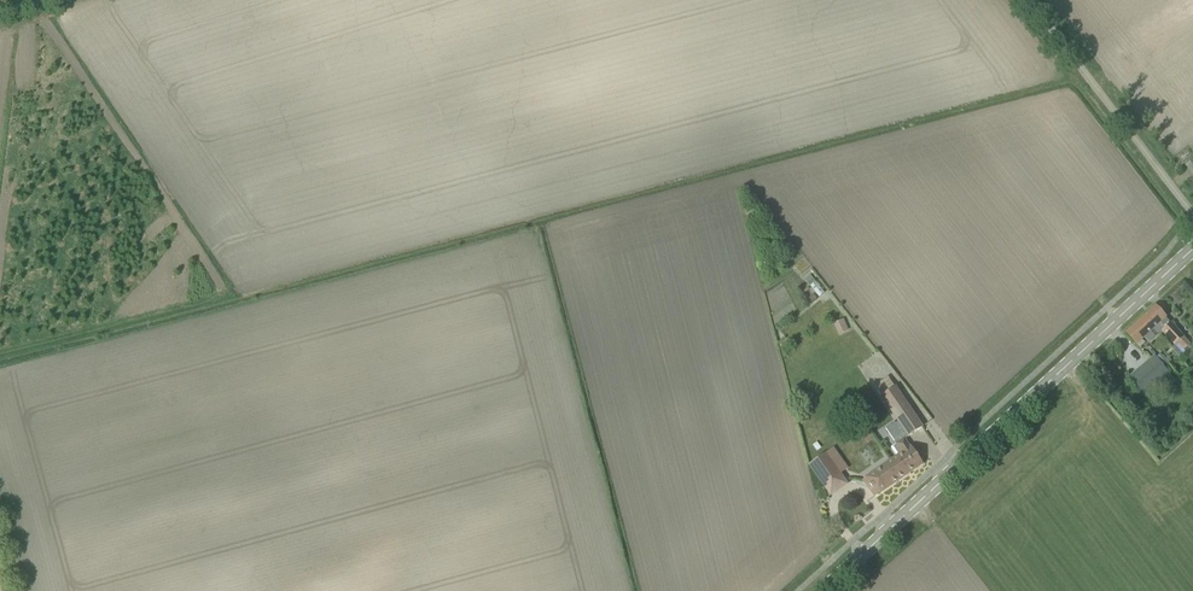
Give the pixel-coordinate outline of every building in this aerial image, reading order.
[(1176,293),(1169,300),(1175,306),(1182,299),(1176,293)] [(1156,307),(1150,311),(1160,323),(1159,324),(1164,329),(1162,331),(1175,346),(1178,344),(1184,351),(1191,344),(1156,307)] [(1160,323),(1150,311),(1126,334),(1137,345),(1159,324),(1160,323)] [(839,335),(849,331),(844,319),(834,323),(839,335)] [(1162,393),(1175,382),(1155,357),(1128,379),(1143,398),(1157,387),(1162,393)] [(922,427),(895,387),(888,377),(875,387),(882,397),(881,397),(909,437),(922,427)] [(910,474),(923,464),(911,447),(910,447),(905,439),(909,437),(898,422),(895,424),(894,423),(886,429),(894,442),(896,441),(898,443),(896,444),(899,448),(902,453),(897,456),(910,474)] [(848,485),(840,474),(826,454),(809,465),(824,486),(831,496),(848,485)] [(863,480),(875,497),(910,474),(897,456),(863,480)]
